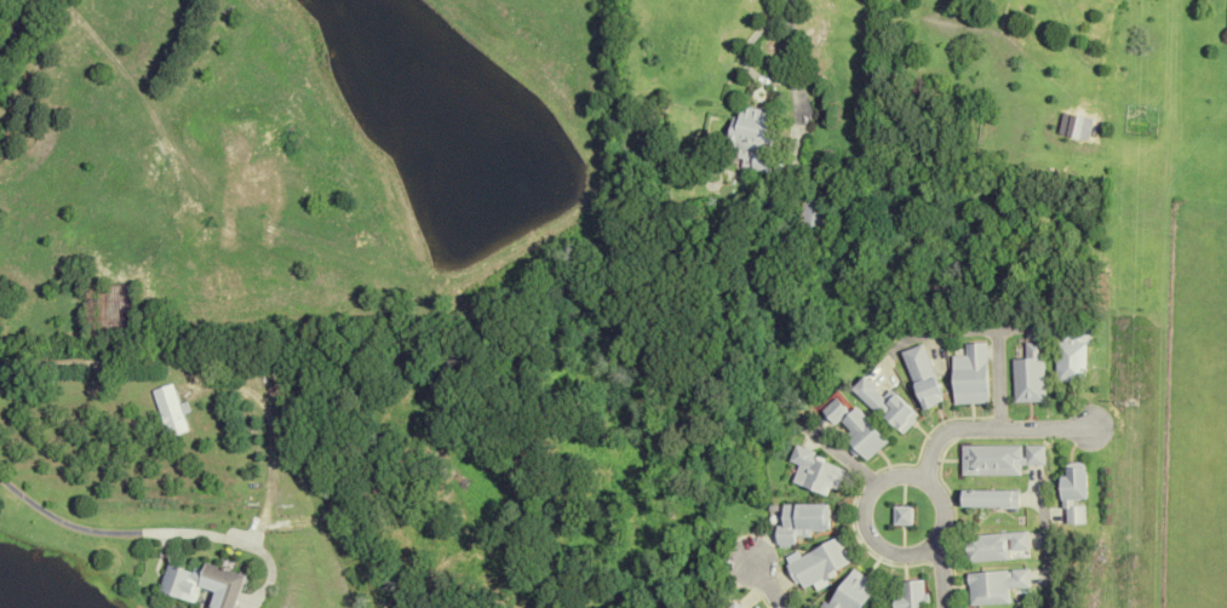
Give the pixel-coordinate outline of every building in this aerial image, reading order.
[(730,147),(741,148),(737,167),(771,173),(781,113),(738,105),(730,147)] [(822,236),(832,207),(807,199),(797,227),(822,236)] [(1086,326),(1060,326),(1060,382),(1085,382),(1086,326)] [(1027,360),(1014,360),(1014,402),(1045,402),(1045,343),(1027,343),(1027,360)] [(989,403),(989,344),(967,344),(967,357),(955,357),(955,403),(989,403)] [(905,352),(924,410),(945,403),(926,345),(905,352)] [(855,389),(901,433),(919,415),(893,391),(887,397),(866,377),(855,389)] [(169,437),(188,430),(173,384),(154,390),(169,437)] [(850,411),(838,399),(826,412),(838,424),(850,411)] [(854,434),(849,438),(869,461),(890,443),(860,408),(843,422),(854,434)] [(1022,475),(1022,465),(1045,465),(1045,445),(962,445),(962,475),(1022,475)] [(792,462),(802,466),(796,484),(827,494),(829,486),(841,490),(848,466),(797,449),(792,462)] [(1088,502),(1087,462),(1064,462),(1064,524),(1086,524),(1086,502),(1088,502)] [(1019,490),(964,490),(964,508),(1019,508),(1019,490)] [(780,526),(780,547),(799,548),(799,531),(832,532),(833,506),(787,505),(786,526),(780,526)] [(894,526),(913,526),(913,507),(894,507),(894,526)] [(1010,551),(1029,550),(1028,533),(965,535),(966,562),(1010,561),(1010,551)] [(855,564),(841,538),(790,566),(804,591),(855,564)] [(246,576),(207,565),(204,576),(168,565),(160,593),(198,604),(202,588),(217,593),(213,607),(237,607),(246,576)] [(880,586),(855,570),(829,607),(865,607),(880,586)] [(1008,604),(1008,589),(1030,588),(1029,570),(969,572),(970,605),(1008,604)] [(896,607),(926,607),(925,581),(902,582),(903,594),(896,594),(896,607)]
